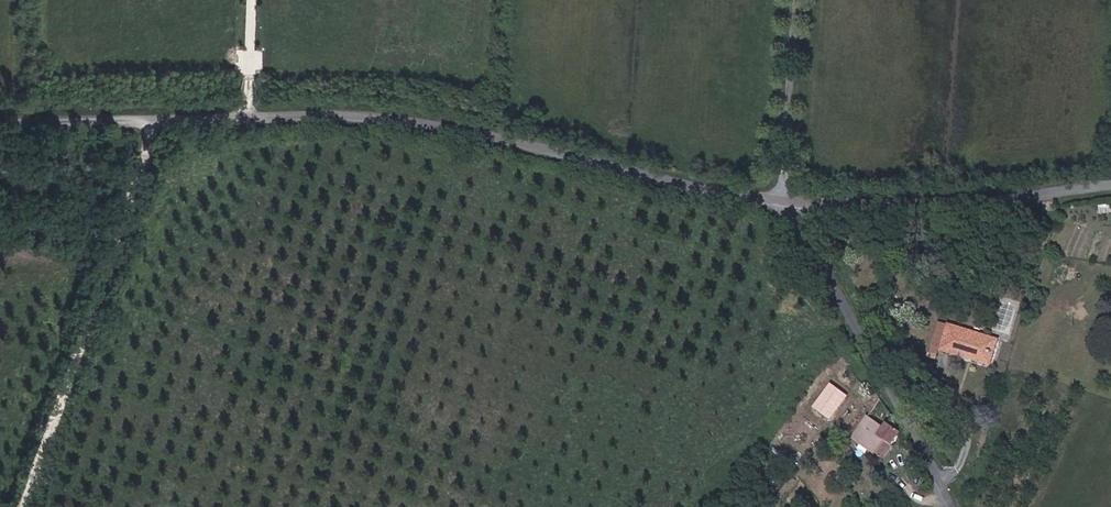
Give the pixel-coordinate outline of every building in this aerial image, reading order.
[(903,311),(895,293),(885,297),(893,315),(903,311)] [(994,339),(938,323),(929,347),(971,359),(972,355),(988,359),(994,339)] [(998,340),(994,339),(988,359),(972,355),(971,359),(991,364),(998,340)] [(827,420),(844,395),(830,385),(812,409),(827,420)] [(881,430),(865,419),(853,437),(884,457),(900,434),(886,423),(881,430)]
